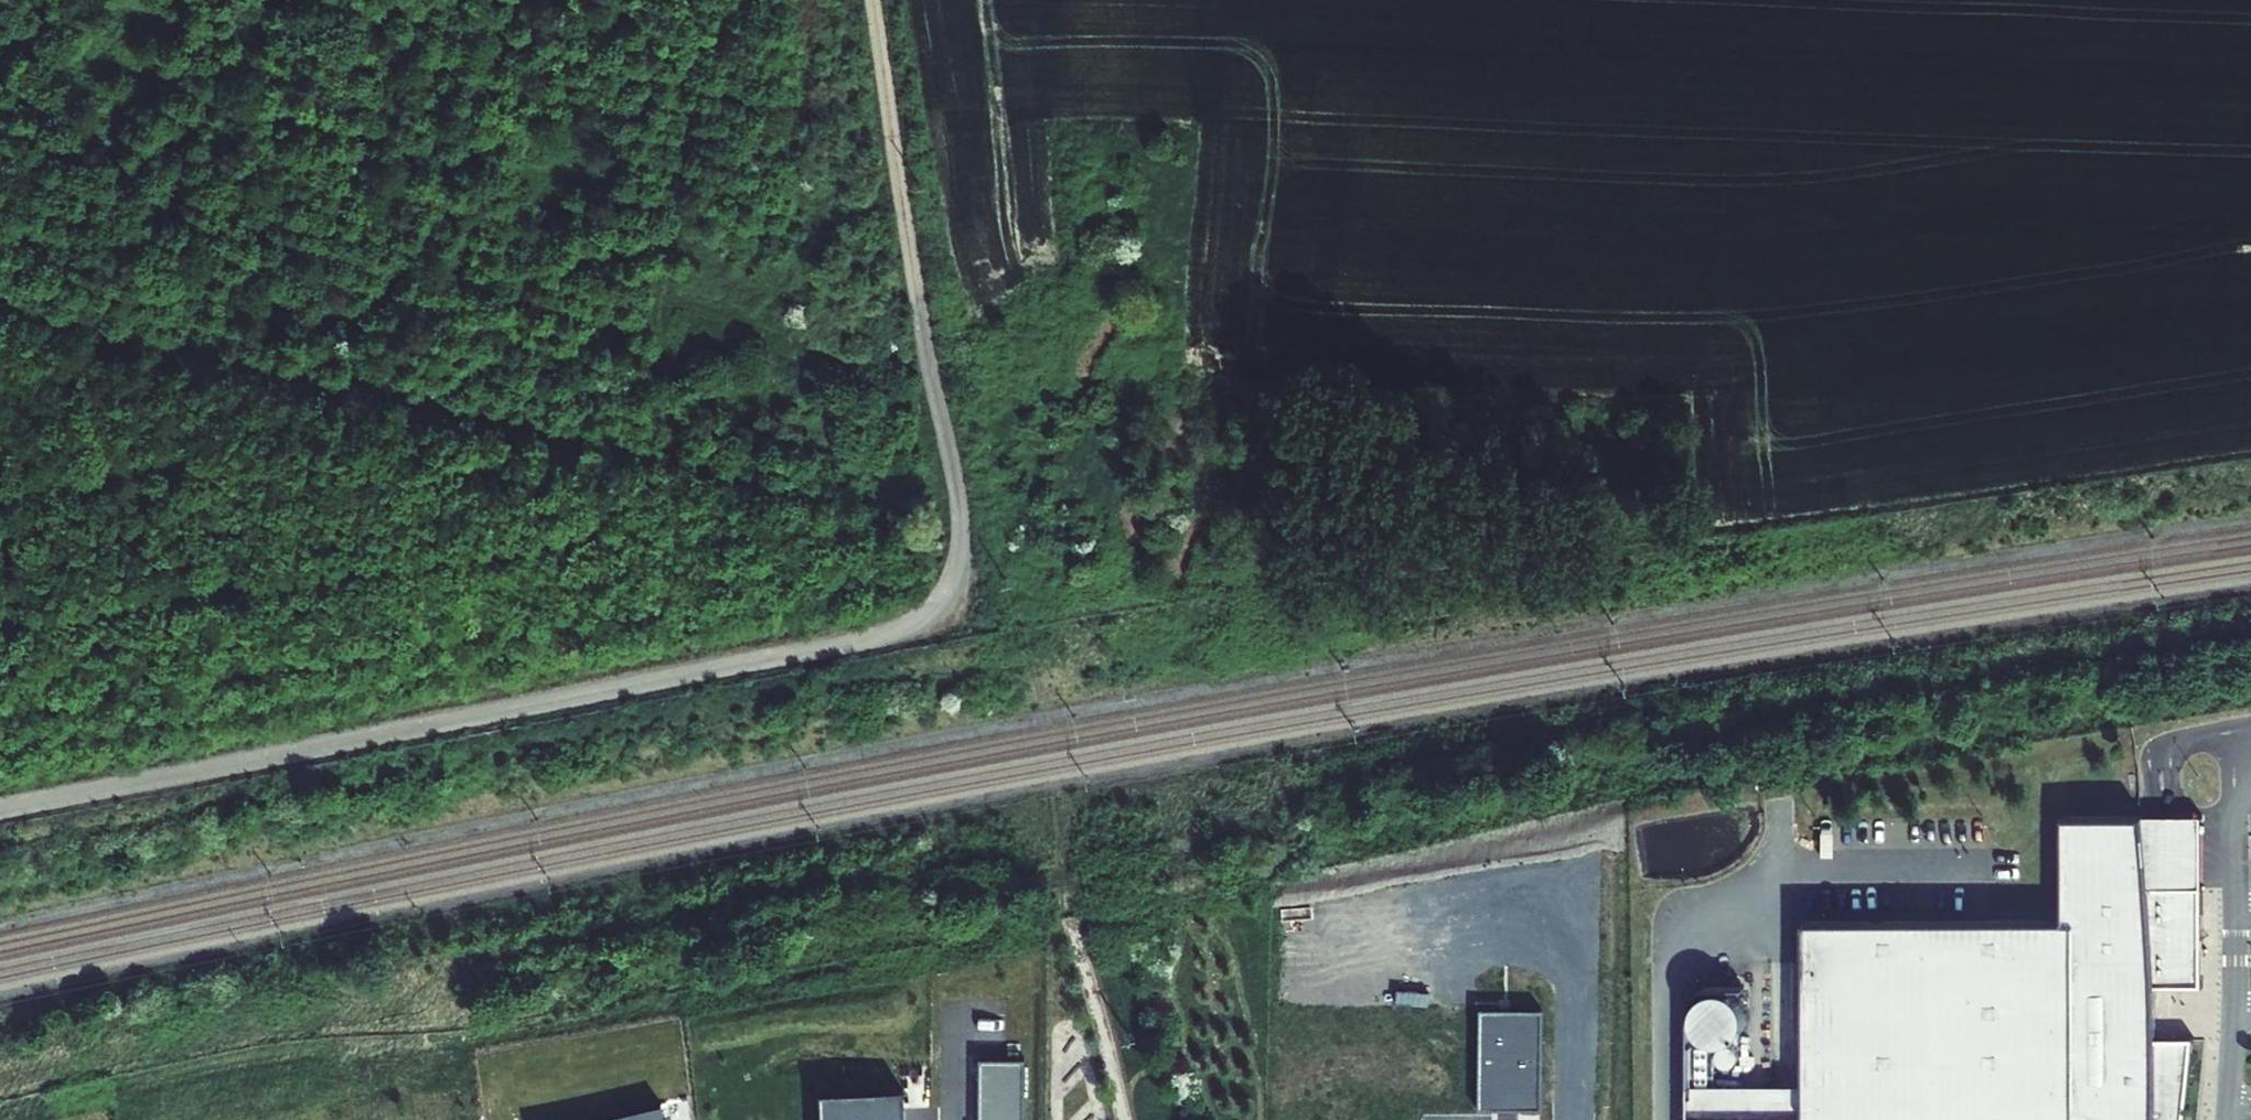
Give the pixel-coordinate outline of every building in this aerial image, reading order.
[(1807,928),(1808,1119),(1718,1119),(1718,1094),(1721,1094),(1720,1044),(1692,1044),(1692,1119),(2187,1119),(2197,1038),(2159,1038),(2159,987),(2204,987),(2204,891),(2204,820),(2147,820),(2066,820),(2067,924),(1807,928)] [(1542,1009),(1473,1010),(1476,1108),(1541,1106),(1542,1009)] [(981,1063),(979,1119),(1020,1119),(1021,1066),(981,1063)] [(819,1093),(820,1119),(903,1119),(902,1090),(819,1093)] [(585,1119),(663,1119),(659,1103),(585,1119)]
